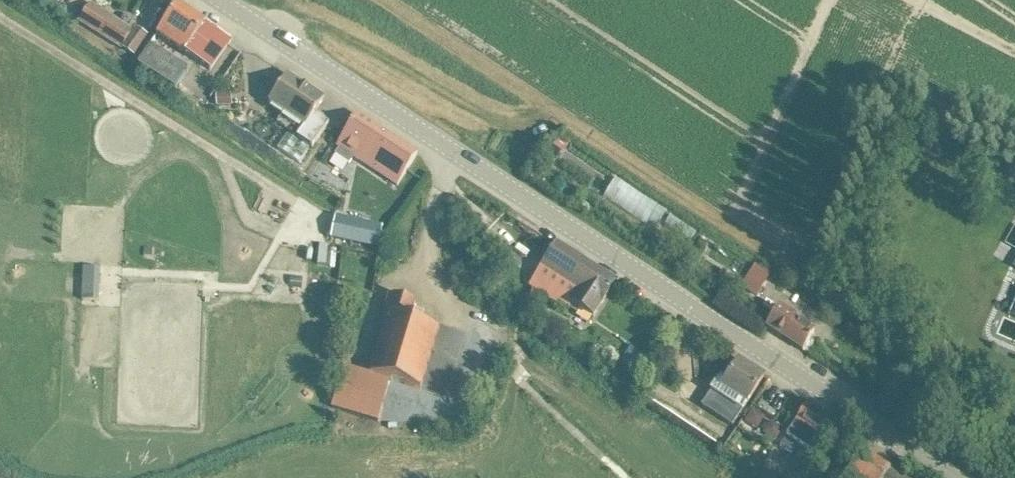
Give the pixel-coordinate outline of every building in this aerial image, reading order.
[(133,31),(90,4),(78,22),(121,49),(123,50),(133,31)] [(211,71),(220,56),(231,39),(177,4),(157,35),(211,71)] [(136,28),(133,31),(123,50),(134,57),(148,36),(136,28)] [(137,65),(174,89),(188,68),(151,44),(137,65)] [(200,76),(206,95),(225,88),(219,70),(200,76)] [(288,75),(268,104),(268,105),(283,114),(305,129),(299,138),(298,140),(310,147),(312,148),(329,123),(315,114),(324,99),(288,75)] [(398,186),(418,155),(357,115),(337,146),(339,148),(335,155),(349,164),(354,157),(398,186)] [(675,209),(619,180),(611,196),(666,226),(675,209)] [(380,250),(385,228),(335,217),(330,239),(380,250)] [(593,318),(606,299),(617,282),(557,243),(529,286),(567,311),(571,304),(593,318)] [(762,263),(748,284),(765,295),(779,274),(762,263)] [(393,296),(390,295),(380,328),(384,329),(370,374),(391,380),(420,389),(439,328),(409,319),(414,302),(393,295),(393,296)] [(802,353),(813,336),(814,334),(799,324),(801,321),(780,307),(765,328),(802,353)] [(643,379),(654,362),(631,347),(620,364),(643,379)] [(711,390),(713,391),(742,410),(746,404),(763,377),(764,376),(739,360),(738,361),(726,380),(720,376),(711,390)] [(732,426),(742,410),(713,391),(702,406),(732,426)] [(811,451),(831,419),(807,404),(780,446),(792,454),(798,444),(811,451)] [(888,473),(890,470),(862,451),(844,477),(895,477),(888,473)]
